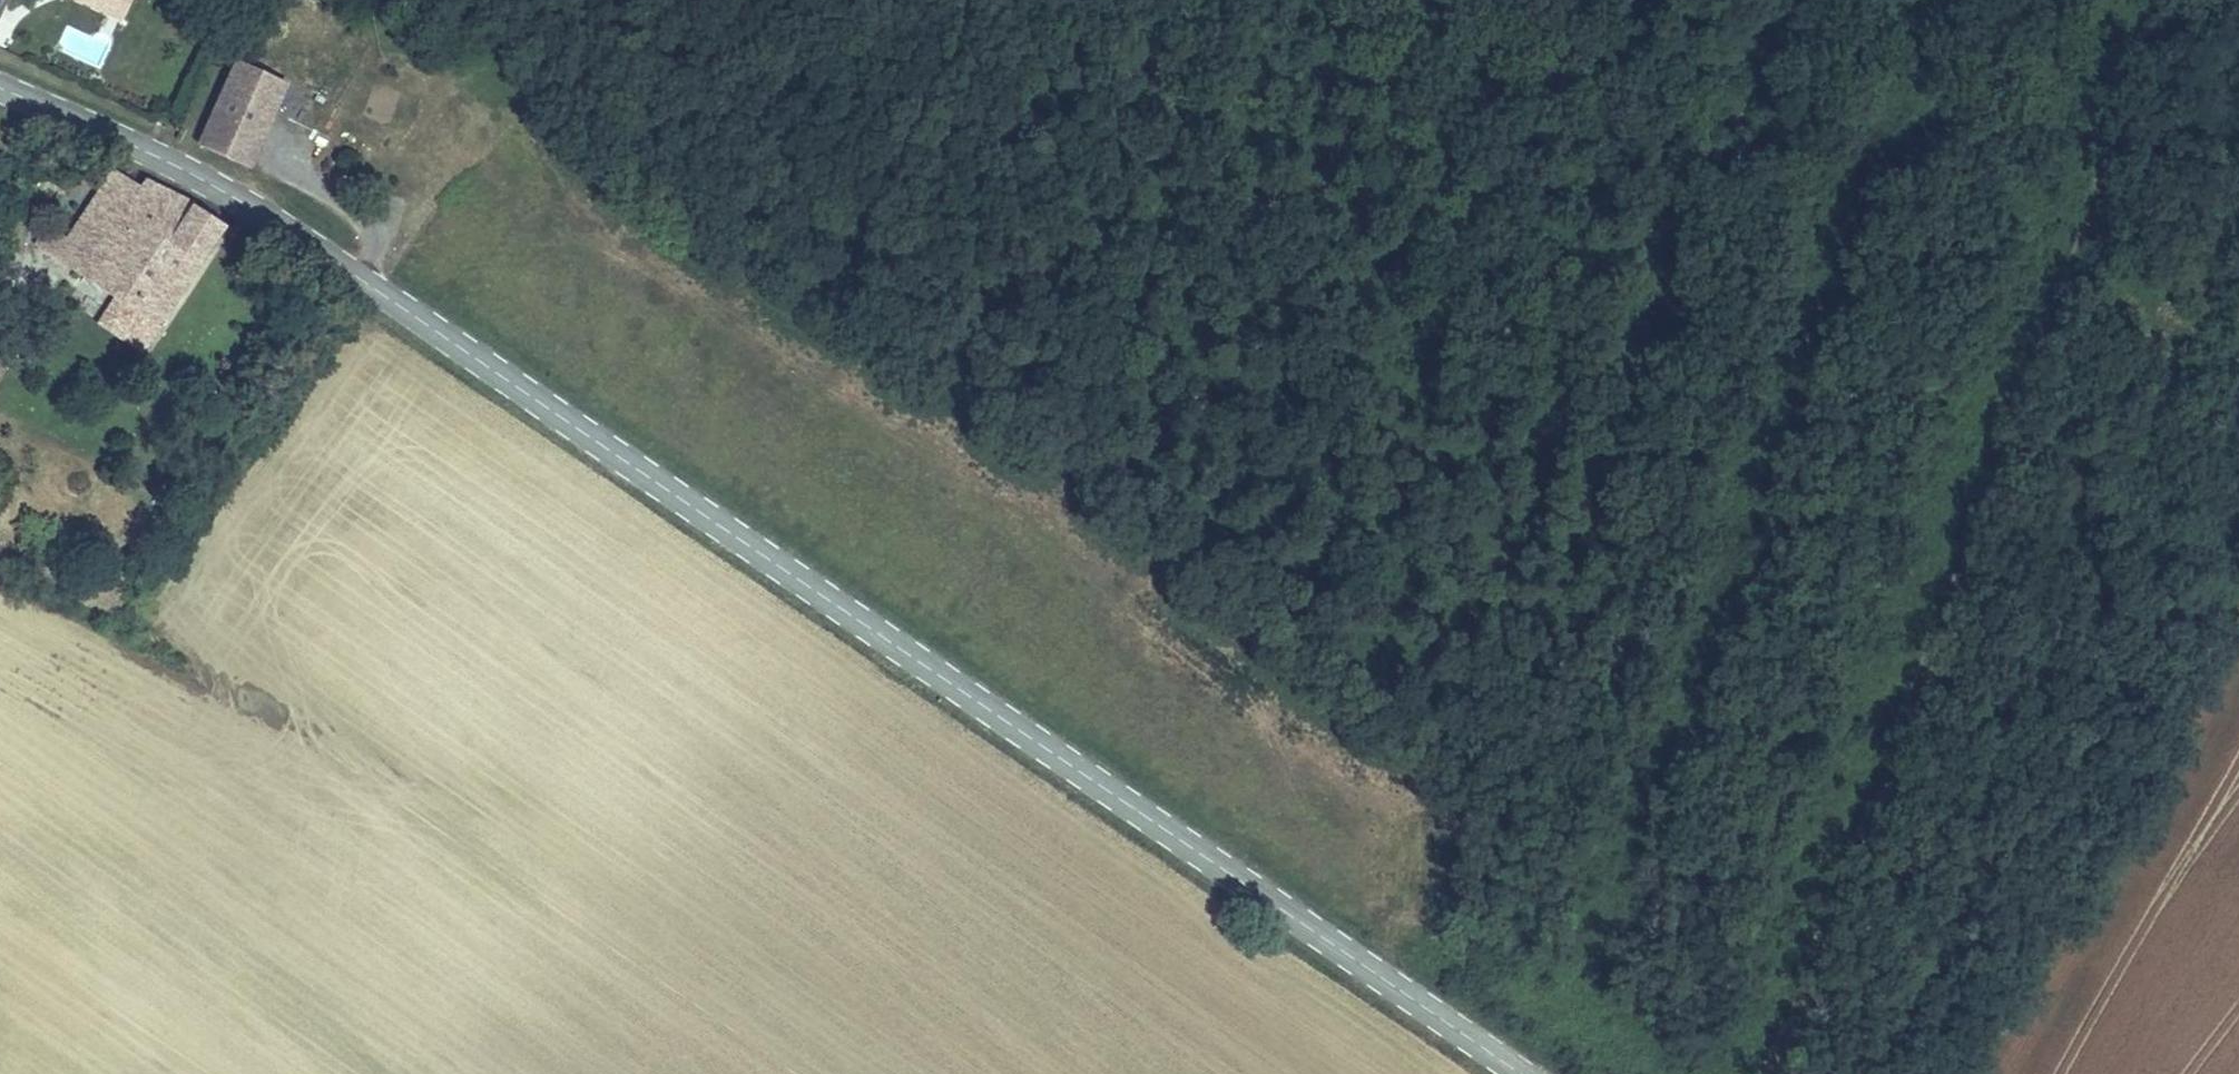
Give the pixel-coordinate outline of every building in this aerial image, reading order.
[(291,87),(241,64),(207,146),(254,168),(291,87)] [(147,189),(114,169),(71,236),(50,224),(37,243),(91,278),(159,323),(222,221),(196,204),(151,184),(147,189)]
